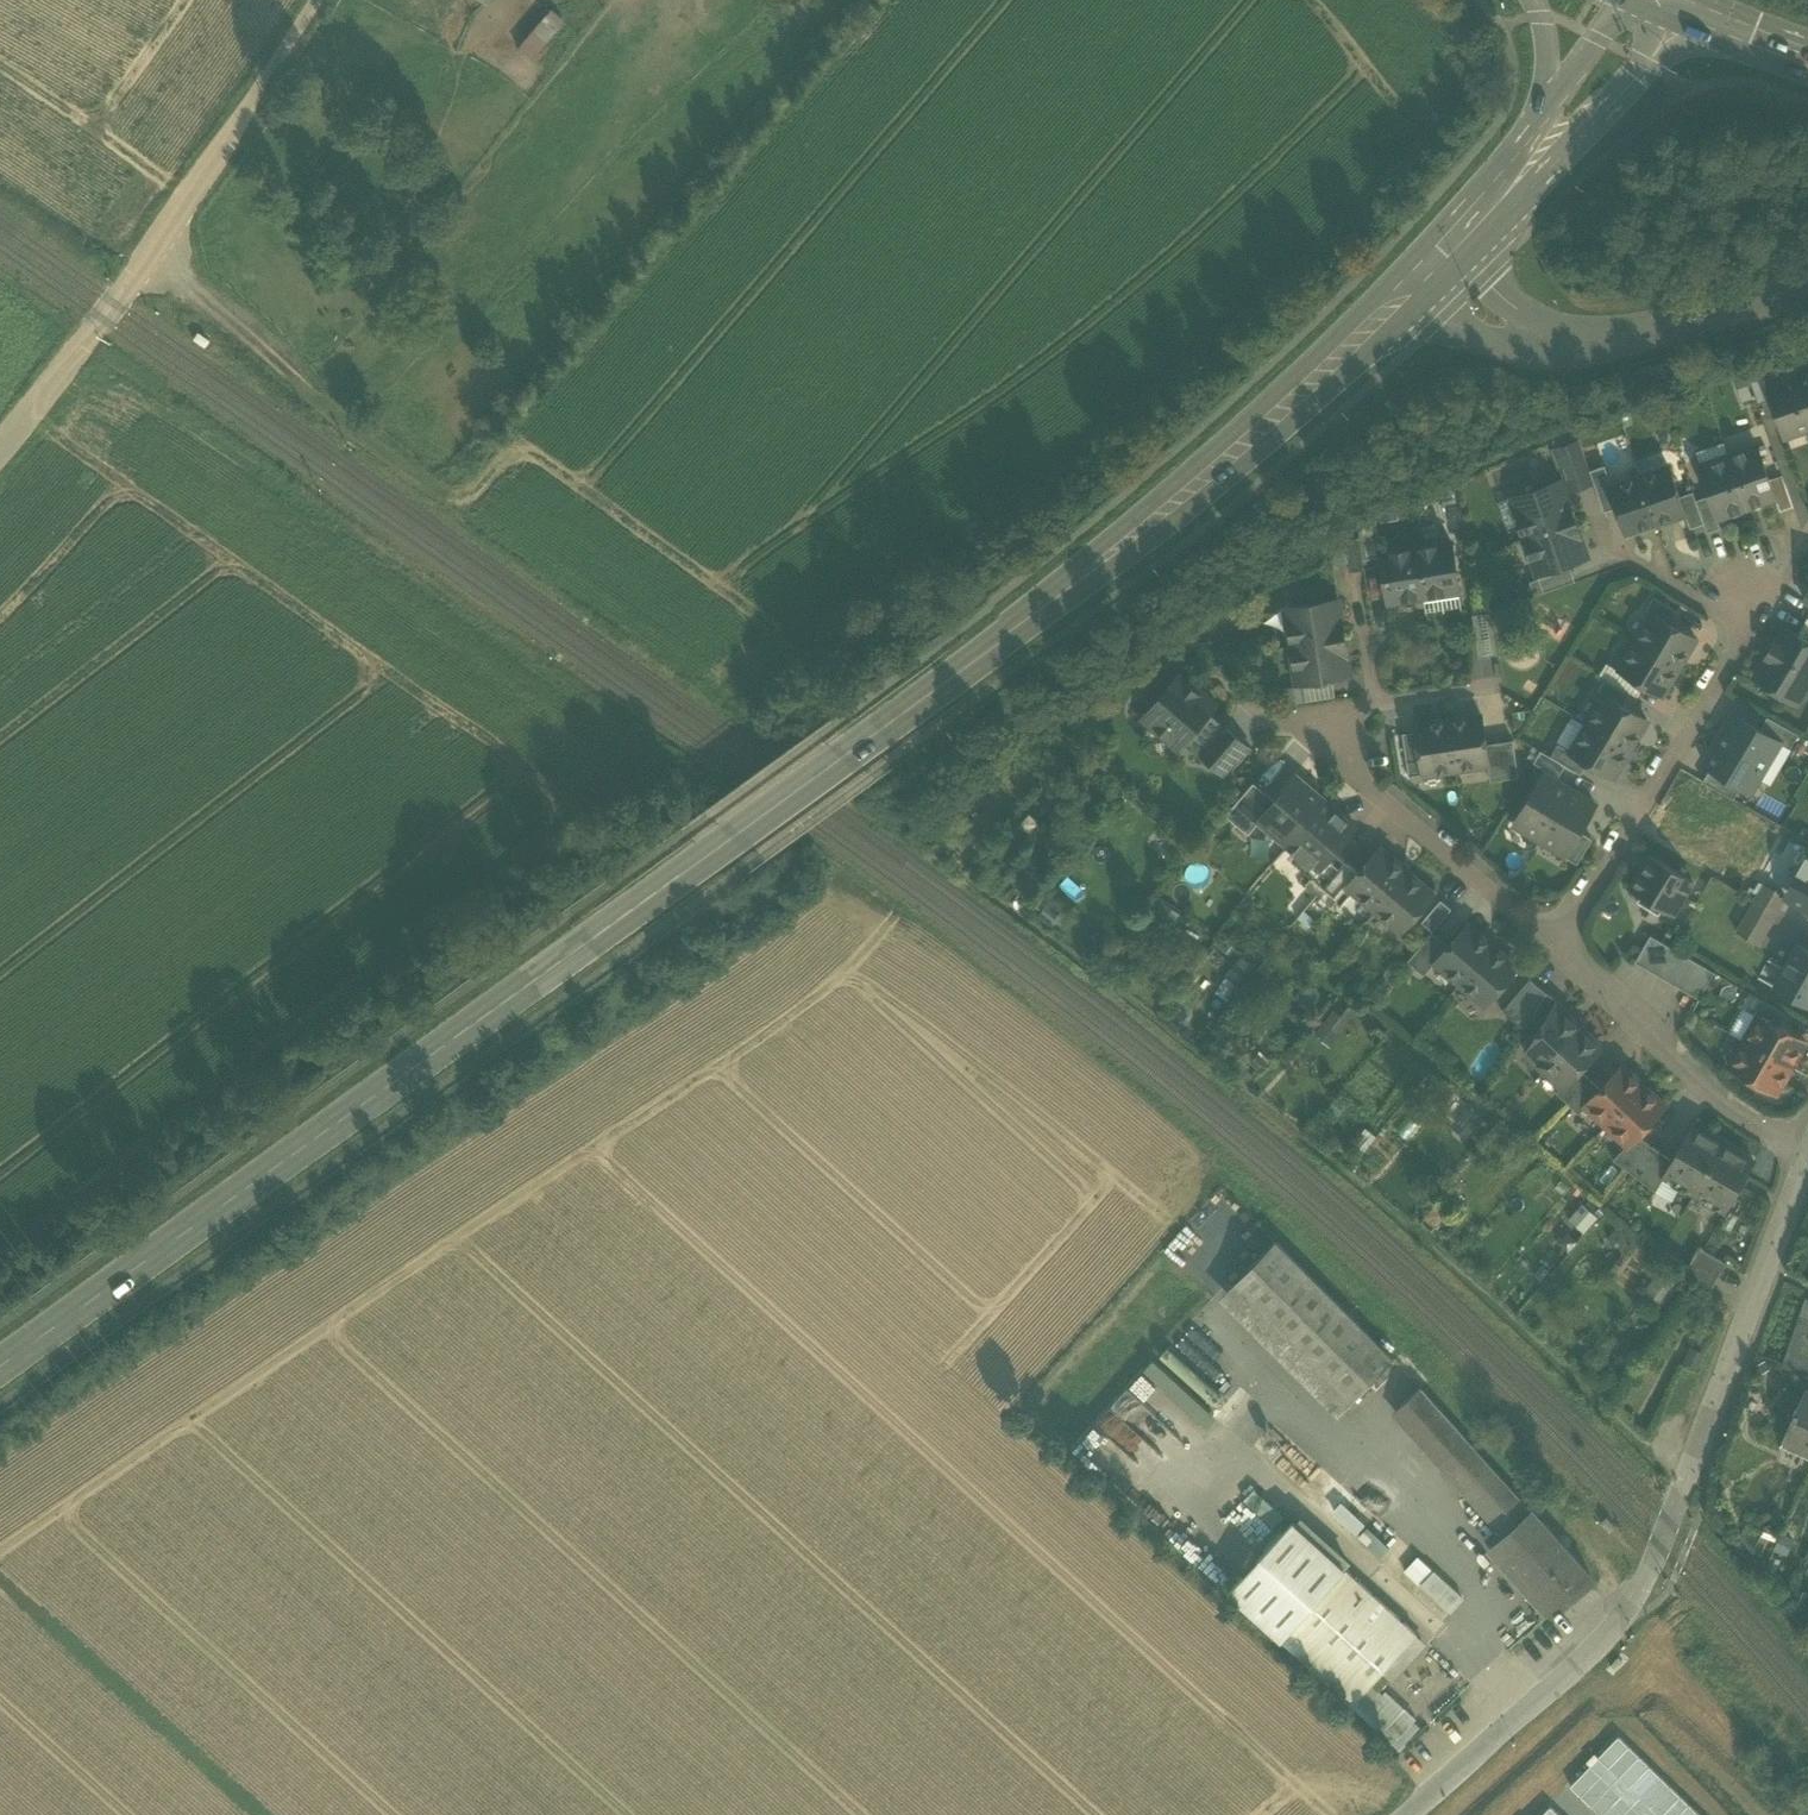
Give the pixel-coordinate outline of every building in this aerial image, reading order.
[(513,52),(533,67),(565,30),(559,26),(561,22),(551,12),(548,15),(545,14),(513,52)] [(206,344),(195,335),(190,342),(201,351),(206,344)] [(1797,379),(1807,410),(1807,376),(1797,379)] [(1768,390),(1785,437),(1807,429),(1807,410),(1797,379),(1768,390)] [(1569,490),(1594,482),(1590,471),(1580,441),(1555,450),(1569,490)] [(1770,480),(1758,446),(1728,456),(1746,507),(1776,497),(1770,480)] [(1746,507),(1728,456),(1699,466),(1709,496),(1717,518),(1746,507)] [(1611,487),(1612,487),(1605,466),(1590,471),(1594,482),(1604,512),(1618,507),(1611,487)] [(1679,497),(1669,467),(1640,477),(1656,524),(1685,514),(1679,497)] [(1783,476),(1770,480),(1776,497),(1780,510),(1793,506),(1783,476)] [(1656,524),(1640,477),(1612,487),(1611,487),(1618,507),(1627,534),(1656,524)] [(1561,481),(1511,498),(1525,538),(1575,521),(1561,481)] [(1704,524),(1696,500),(1693,492),(1679,497),(1685,514),(1690,529),(1704,524)] [(1717,518),(1709,496),(1696,500),(1704,524),(1707,532),(1720,527),(1717,518)] [(1359,537),(1363,561),(1382,558),(1381,553),(1375,515),(1357,523),(1359,537)] [(1575,521),(1525,538),(1538,574),(1569,564),(1587,557),(1575,521)] [(1350,573),(1364,571),(1363,561),(1359,537),(1345,539),(1349,563),(1350,573)] [(1335,565),(1349,563),(1345,539),(1331,542),(1335,565)] [(1459,593),(1451,542),(1416,548),(1424,598),(1459,593)] [(1424,598),(1416,548),(1381,553),(1382,558),(1389,603),(1424,598)] [(1535,596),(1575,582),(1569,564),(1538,574),(1540,580),(1531,583),(1535,596)] [(1338,601),(1286,608),(1292,646),(1343,638),(1338,601)] [(1497,649),(1491,610),(1477,613),(1482,651),(1497,649)] [(1696,639),(1653,613),(1636,642),(1679,667),(1696,639)] [(1807,617),(1798,635),(1807,641),(1807,618),(1807,617)] [(1785,628),(1755,678),(1797,702),(1807,683),(1807,641),(1798,635),(1785,628)] [(1298,684),(1304,683),(1332,679),(1349,676),(1343,638),(1292,646),(1298,684)] [(1679,667),(1636,642),(1619,670),(1662,696),(1679,667)] [(1217,706),(1180,674),(1142,718),(1179,749),(1186,742),(1201,754),(1225,726),(1210,714),(1217,706)] [(1332,679),(1304,683),(1307,701),(1335,697),(1332,679)] [(1647,720),(1604,695),(1587,723),(1630,749),(1647,720)] [(1754,725),(1780,739),(1790,745),(1799,730),(1763,709),(1754,725)] [(1741,783),(1752,788),(1780,739),(1754,725),(1729,710),(1701,760),(1708,764),(1741,783)] [(1489,765),(1482,716),(1449,721),(1456,770),(1489,765)] [(1456,770),(1449,721),(1416,725),(1423,774),(1456,770)] [(1630,749),(1587,723),(1570,752),(1614,778),(1630,749)] [(1248,746),(1225,726),(1201,754),(1224,774),(1248,746)] [(1741,783),(1708,764),(1701,776),(1734,795),(1741,783)] [(1541,839),(1570,791),(1543,775),(1514,823),(1541,839)] [(1325,802),(1296,777),(1275,801),(1259,820),(1260,821),(1288,845),(1325,802)] [(1259,820),(1275,801),(1254,783),(1226,816),(1249,835),(1260,821),(1259,820)] [(1567,855),(1596,806),(1570,791),(1541,839),(1567,855)] [(1356,828),(1325,802),(1288,845),(1318,871),(1319,872),(1336,852),(1356,828)] [(1348,887),(1376,911),(1408,873),(1379,848),(1359,872),(1347,886),(1348,887)] [(1319,894),(1347,861),(1336,852),(1319,872),(1318,871),(1306,884),(1319,894)] [(1673,914),(1693,882),(1650,856),(1630,888),(1641,895),(1637,901),(1659,914),(1663,908),(1673,914)] [(1359,872),(1347,861),(1319,894),(1332,906),(1348,887),(1347,886),(1359,872)] [(1376,911),(1401,932),(1434,895),(1408,873),(1376,911)] [(1735,934),(1763,944),(1782,892),(1754,882),(1735,934)] [(1432,930),(1449,905),(1437,897),(1420,921),(1432,930)] [(1460,984),(1492,946),(1467,925),(1435,963),(1460,984)] [(1648,969),(1663,943),(1651,936),(1635,962),(1648,969)] [(1661,977),(1676,950),(1663,943),(1648,969),(1661,977)] [(1486,1006),(1518,968),(1492,946),(1460,984),(1486,1006)] [(1804,949),(1781,991),(1807,1006),(1807,951),(1804,949)] [(1673,984),(1689,958),(1676,950),(1661,977),(1673,984)] [(1686,992),(1702,965),(1689,958),(1673,984),(1686,992)] [(1699,999),(1714,972),(1702,965),(1686,992),(1699,999)] [(1745,1008),(1778,1027),(1786,1014),(1749,992),(1741,1006),(1745,1008)] [(1544,1071),(1584,1030),(1556,1004),(1527,1054),(1544,1071)] [(1745,1008),(1730,1033),(1745,1041),(1791,1068),(1806,1042),(1778,1027),(1745,1008)] [(1602,1047),(1584,1030),(1544,1071),(1562,1088),(1602,1047)] [(1791,1068),(1745,1041),(1730,1067),(1777,1093),(1791,1068)] [(1644,1087),(1623,1066),(1585,1105),(1607,1126),(1644,1087)] [(1665,1107),(1644,1087),(1607,1126),(1628,1146),(1665,1107)] [(1466,1106),(1451,1125),(1468,1137),(1482,1117),(1466,1106)] [(1695,1194),(1724,1144),(1693,1126),(1664,1176),(1695,1194)] [(1726,1211),(1755,1162),(1724,1144),(1695,1194),(1726,1211)] [(1393,1360),(1274,1242),(1230,1287),(1347,1406),(1393,1360)] [(1698,1245),(1679,1276),(1706,1291),(1724,1260),(1698,1245)] [(1645,1289),(1661,1302),(1673,1286),(1656,1274),(1645,1289)] [(1239,1349),(1197,1312),(1165,1352),(1205,1391),(1239,1349)] [(1801,1312),(1796,1326),(1807,1330),(1807,1314),(1801,1312)] [(1796,1326),(1791,1339),(1807,1345),(1807,1330),(1796,1326)] [(1791,1339),(1787,1353),(1807,1360),(1807,1345),(1791,1339)] [(1787,1353),(1782,1366),(1807,1375),(1807,1360),(1787,1353)] [(1589,1575),(1420,1389),(1395,1411),(1504,1532),(1493,1544),(1532,1588),(1525,1593),(1545,1616),(1589,1575)] [(1806,1391),(1782,1444),(1807,1455),(1807,1392),(1806,1391)] [(1363,1534),(1382,1553),(1406,1530),(1387,1511),(1363,1534)] [(1606,1516),(1600,1522),(1609,1532),(1615,1527),(1606,1516)] [(1417,1634),(1293,1522),(1228,1593),(1353,1706),(1371,1685),(1378,1690),(1383,1685),(1389,1680),(1382,1673),(1417,1634)] [(1417,1554),(1402,1569),(1447,1612),(1462,1597),(1417,1554)]
